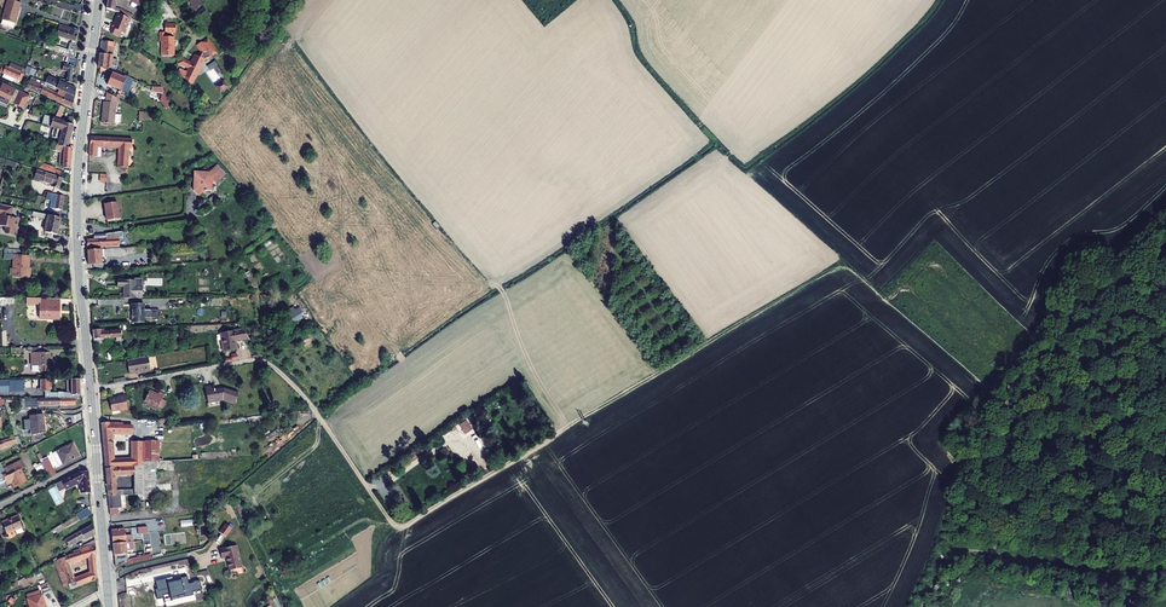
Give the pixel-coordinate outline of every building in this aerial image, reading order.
[(4,24),(16,27),(17,23),(23,3),(14,0),(11,0),(5,19),(4,24)] [(108,8),(121,12),(138,21),(141,14),(137,11),(135,15),(123,8),(117,7),(118,0),(110,0),(108,8)] [(144,5),(142,9),(147,11),(150,4),(152,5),(154,0),(136,0),(144,5)] [(189,1),(194,9),(202,4),(199,0),(190,0),(189,1)] [(114,27),(112,32),(119,37),(122,31),(126,33),(128,29),(126,28),(129,22),(131,22),(132,18),(120,13),(116,23),(115,22),(113,27),(114,27)] [(63,24),(60,36),(75,40),(79,41),(81,30),(63,24)] [(175,41),(176,41),(176,37),(166,37),(166,33),(177,33),(176,24),(166,24),(166,32),(161,33),(161,41),(164,41),(164,48),(163,49),(163,56),(176,56),(176,45),(175,45),(175,41)] [(103,41),(100,67),(114,69),(118,70),(118,67),(119,67),(120,59),(115,59),(117,42),(103,41)] [(47,42),(45,48),(65,54),(64,54),(67,55),(72,57),(77,59),(78,44),(74,43),(72,43),(70,50),(64,47),(63,48),(56,46),(56,45),(47,42)] [(211,56),(210,50),(205,42),(199,46),(204,53),(203,53),(207,60),(207,59),(211,56)] [(195,83),(207,60),(203,53),(197,55),(193,63),(186,60),(183,65),(190,69),(186,76),(189,85),(195,83)] [(80,60),(77,59),(72,57),(70,64),(67,63),(64,70),(70,72),(68,82),(72,83),(75,83),(77,67),(79,67),(80,60)] [(213,69),(220,64),(217,60),(210,65),(213,69)] [(8,66),(6,72),(23,80),(25,76),(28,77),(28,75),(8,66)] [(125,74),(118,70),(114,69),(113,73),(110,74),(108,80),(109,82),(111,83),(110,85),(129,93),(130,90),(137,93),(139,88),(138,88),(140,83),(124,77),(125,74)] [(50,78),(48,83),(52,84),(63,89),(70,93),(77,96),(78,88),(71,85),(62,81),(51,76),(50,78)] [(33,78),(29,87),(43,93),(45,86),(46,87),(48,83),(44,81),(44,82),(33,78)] [(29,96),(2,83),(0,87),(0,102),(1,102),(0,104),(7,107),(8,103),(13,105),(13,104),(23,108),(29,96)] [(52,84),(48,83),(46,87),(43,93),(65,103),(70,93),(63,89),(61,93),(50,88),(52,84)] [(107,102),(106,102),(105,114),(106,115),(105,123),(117,124),(117,122),(118,114),(119,98),(109,92),(107,102)] [(74,107),(77,96),(70,93),(65,103),(74,107)] [(64,105),(58,118),(64,120),(64,118),(63,118),(63,117),(67,107),(64,105)] [(49,118),(47,122),(53,125),(52,127),(56,128),(54,137),(63,139),(61,145),(66,147),(70,148),(76,125),(67,123),(68,121),(64,120),(58,118),(53,116),(51,119),(49,118)] [(134,148),(134,139),(93,137),(92,156),(98,157),(98,146),(122,147),(121,167),(129,167),(131,147),(134,148)] [(74,149),(70,148),(66,147),(61,145),(56,143),(55,148),(52,147),(51,149),(62,153),(62,165),(66,165),(66,168),(73,169),(74,149)] [(40,156),(37,167),(63,175),(64,172),(58,170),(58,168),(56,167),(47,164),(48,159),(40,156)] [(3,158),(2,161),(8,163),(7,165),(18,168),(19,163),(3,158)] [(195,170),(194,189),(200,194),(205,188),(213,189),(214,177),(215,175),(218,175),(217,172),(218,171),(213,167),(211,171),(195,170)] [(40,170),(36,180),(41,182),(42,180),(56,184),(55,187),(61,189),(65,178),(40,170)] [(50,193),(45,214),(63,218),(63,214),(50,211),(51,208),(64,210),(67,196),(50,193)] [(120,201),(107,203),(110,220),(123,217),(120,201)] [(2,204),(0,215),(2,215),(0,223),(0,225),(8,227),(7,232),(8,234),(17,236),(18,229),(17,229),(19,221),(17,218),(13,217),(15,207),(2,204)] [(36,212),(35,216),(50,220),(48,232),(60,235),(63,218),(45,214),(36,212)] [(109,239),(89,239),(90,248),(103,247),(103,250),(126,248),(125,232),(109,235),(109,239)] [(103,250),(90,251),(91,265),(105,265),(104,257),(129,256),(128,255),(141,254),(140,247),(126,248),(103,250)] [(7,249),(6,259),(17,260),(16,277),(31,279),(31,268),(32,256),(26,255),(26,251),(7,249)] [(251,272),(247,274),(256,288),(260,286),(251,272)] [(146,298),(146,279),(138,279),(138,280),(120,280),(120,287),(126,287),(126,298),(146,298)] [(3,298),(2,307),(4,307),(17,308),(17,315),(17,319),(30,319),(30,313),(39,313),(39,319),(62,319),(62,299),(3,298)] [(146,304),(134,305),(134,323),(146,323),(146,304)] [(300,308),(294,311),(293,308),(287,312),(294,324),(305,317),(300,308)] [(107,329),(95,330),(95,339),(96,339),(96,345),(105,344),(105,339),(119,338),(119,341),(124,341),(123,330),(107,331),(107,329)] [(239,350),(238,341),(251,339),(245,330),(223,333),(226,352),(239,350)] [(51,347),(30,348),(30,352),(33,354),(34,354),(34,366),(43,366),(43,371),(51,371),(51,359),(52,359),(52,353),(51,353),(51,347)] [(151,357),(129,360),(132,374),(143,372),(142,371),(152,370),(151,357)] [(83,379),(73,379),(73,388),(70,389),(70,393),(70,395),(83,395),(83,379)] [(26,380),(12,381),(12,393),(26,392),(26,380)] [(52,380),(43,380),(43,392),(48,392),(53,392),(52,380)] [(12,392),(11,381),(0,381),(0,392),(12,392)] [(208,387),(210,403),(225,400),(237,405),(241,394),(225,389),(217,390),(216,386),(208,387)] [(147,399),(145,403),(151,406),(150,409),(155,412),(157,408),(161,401),(163,397),(158,394),(157,396),(156,398),(154,397),(155,396),(154,395),(153,394),(152,395),(151,395),(148,394),(146,398),(147,399)] [(122,412),(130,411),(126,396),(119,397),(120,400),(111,402),(114,412),(122,411),(122,412)] [(53,398),(27,399),(27,408),(41,407),(41,405),(78,405),(78,398),(57,398),(53,398)] [(161,401),(157,408),(161,411),(165,404),(161,401)] [(46,415),(33,416),(35,435),(48,433),(46,415)] [(461,425),(467,435),(475,429),(469,420),(461,425)] [(101,424),(104,455),(112,455),(111,435),(135,435),(136,425),(131,425),(131,428),(123,428),(124,424),(108,424),(108,423),(101,424)] [(0,442),(0,449),(20,443),(17,437),(0,442)] [(146,442),(147,462),(160,462),(160,441),(146,441),(146,442)] [(105,468),(132,467),(142,466),(142,462),(147,462),(146,442),(133,443),(133,459),(113,460),(105,461),(105,468)] [(75,443),(57,452),(63,465),(82,456),(75,443)] [(6,469),(3,463),(0,465),(0,488),(0,489),(14,482),(17,488),(29,482),(23,470),(27,468),(24,460),(6,469)] [(44,464),(50,478),(58,473),(52,460),(44,464)] [(194,460),(174,461),(174,472),(194,471),(194,460)] [(134,491),(123,491),(124,496),(125,496),(138,496),(143,495),(143,493),(157,492),(157,485),(156,480),(156,468),(160,468),(160,462),(147,462),(142,462),(142,466),(132,467),(132,468),(105,469),(107,487),(116,486),(115,476),(134,475),(134,491)] [(34,471),(37,478),(42,476),(39,469),(34,471)] [(58,484),(61,491),(83,481),(85,493),(93,493),(91,471),(82,472),(58,484)] [(108,497),(110,515),(119,515),(118,509),(122,509),(122,503),(121,496),(108,497)] [(237,504),(248,527),(251,525),(252,527),(254,526),(242,502),(237,504)] [(226,506),(232,518),(237,516),(230,504),(226,506)] [(87,509),(75,515),(79,521),(91,515),(87,509)] [(4,522),(9,534),(24,527),(19,516),(4,522)] [(69,539),(73,546),(85,539),(85,540),(87,539),(88,540),(97,535),(96,523),(69,539)] [(111,529),(112,542),(126,541),(129,541),(132,541),(132,536),(125,537),(125,528),(111,529)] [(82,549),(82,550),(98,545),(97,540),(81,547),(82,549)] [(112,542),(115,566),(128,563),(126,541),(112,542)] [(71,585),(73,590),(100,579),(98,567),(93,568),(93,571),(76,578),(70,563),(92,556),(92,563),(98,562),(97,555),(99,555),(98,545),(82,550),(82,549),(75,551),(76,553),(57,562),(67,586),(71,585)] [(227,561),(229,570),(242,567),(236,545),(220,549),(222,558),(226,557),(228,556),(229,560),(227,561)] [(131,557),(132,561),(149,557),(148,553),(131,557)] [(187,576),(173,579),(173,577),(155,581),(157,589),(155,589),(157,599),(164,598),(163,595),(170,594),(171,598),(184,595),(184,597),(193,595),(192,592),(201,590),(199,581),(199,580),(193,582),(193,583),(190,583),(189,584),(187,576)] [(37,606),(54,606),(47,592),(33,598),(37,606)]
